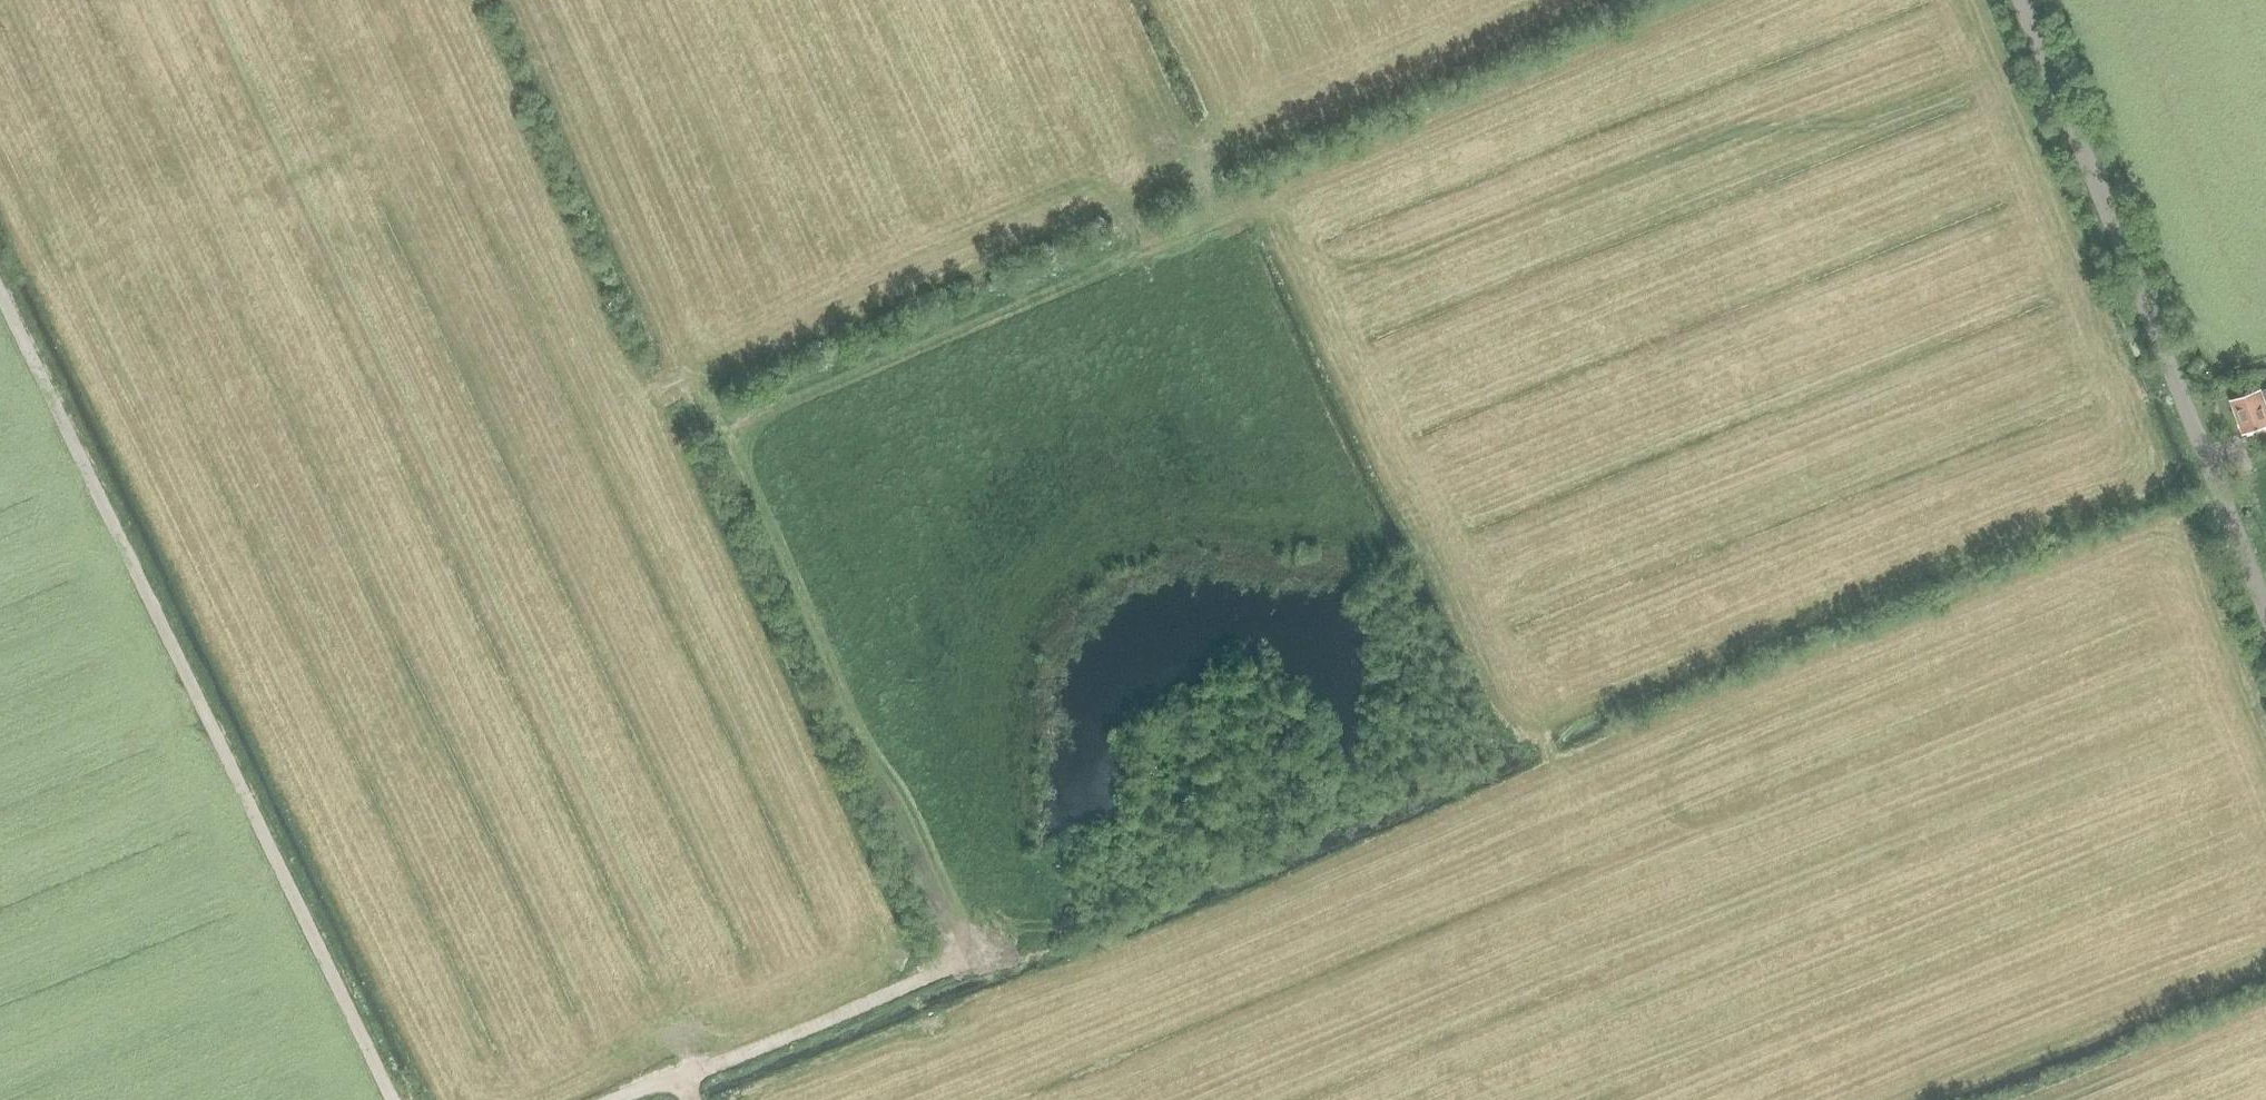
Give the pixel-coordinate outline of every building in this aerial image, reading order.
[(2231,398),(2243,432),(2265,424),(2265,410),(2265,408),(2265,389),(2259,391),(2259,389),(2231,398)]
